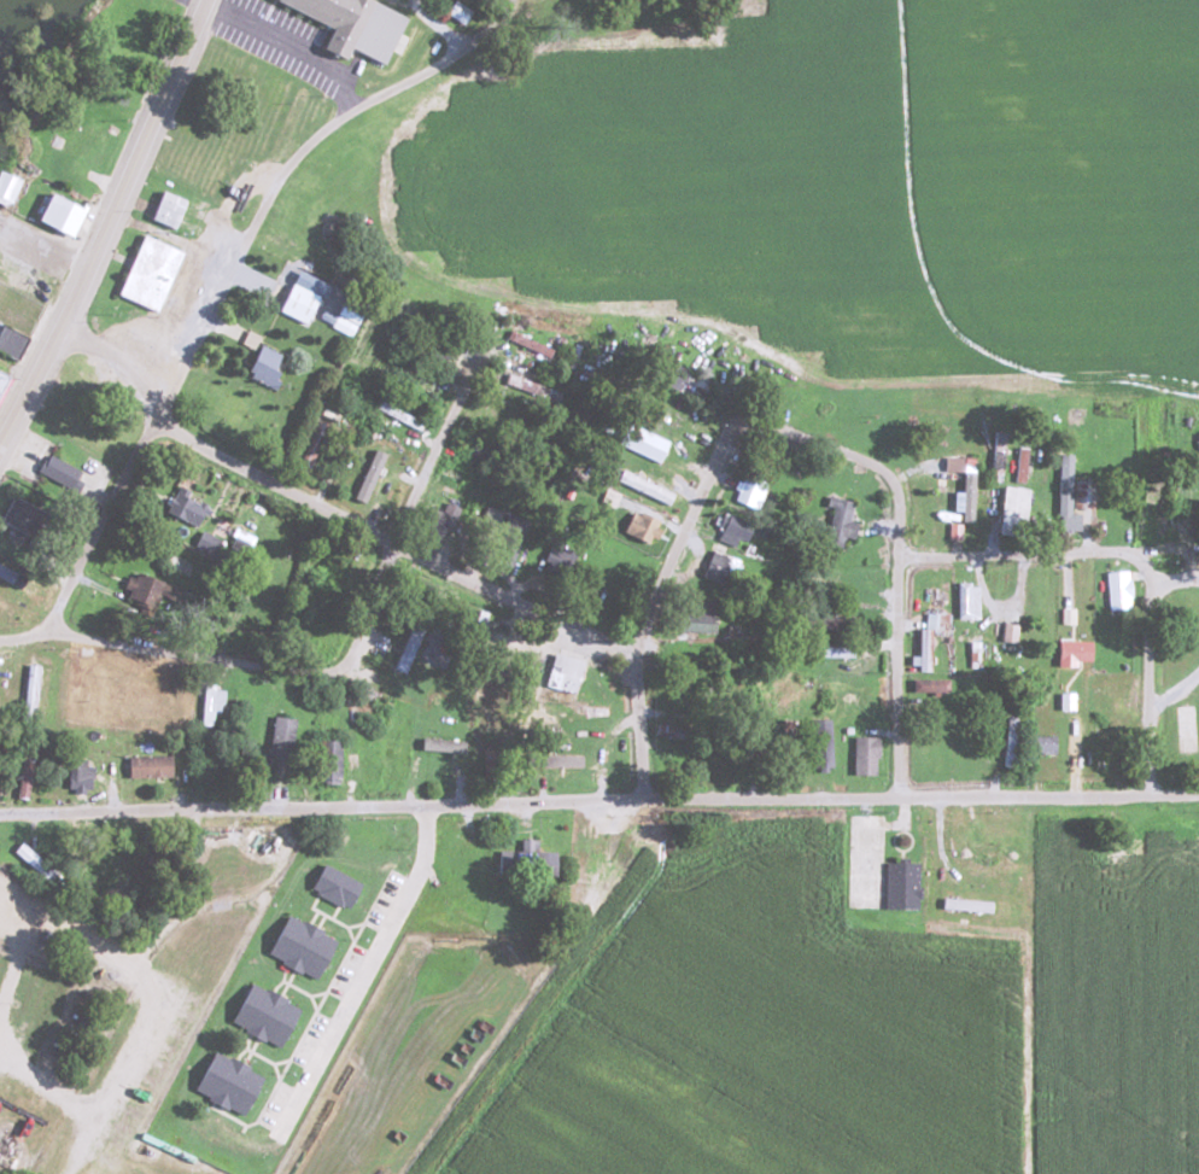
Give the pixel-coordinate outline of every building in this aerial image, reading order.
[(262,1),(326,28),(316,52),(339,61),(343,50),(381,66),(402,14),(369,0),(263,0),(262,1)] [(13,204),(13,175),(0,175),(0,204),(13,204)] [(67,237),(80,208),(39,191),(27,219),(67,237)] [(170,226),(178,200),(156,193),(148,219),(170,226)] [(176,250),(135,236),(114,297),(155,311),(176,250)] [(315,296),(286,282),(273,311),(302,325),(315,296)] [(346,336),(356,319),(339,308),(328,325),(346,336)] [(540,364),(548,352),(528,340),(521,352),(540,364)] [(285,358),(253,345),(241,377),(273,389),(285,358)] [(675,366),(665,384),(701,406),(712,388),(675,366)] [(35,474),(64,487),(68,479),(39,465),(35,474)] [(634,490),(663,506),(671,490),(642,475),(634,490)] [(953,486),(952,522),(973,523),(974,486),(953,486)] [(162,511),(190,530),(206,507),(178,487),(162,511)] [(1021,533),(1023,488),(997,487),(995,532),(1021,533)] [(1077,530),(1077,515),(1068,515),(1068,495),(1055,495),(1055,530),(1077,530)] [(21,535),(35,511),(7,496),(0,509),(0,524),(21,535)] [(851,539),(853,523),(847,523),(849,500),(822,498),(819,544),(839,545),(840,538),(851,539)] [(652,521),(629,509),(617,531),(641,543),(652,521)] [(712,521),(714,544),(746,542),(744,519),(712,521)] [(190,546),(206,554),(214,540),(198,532),(190,546)] [(700,573),(728,584),(737,561),(709,549),(700,573)] [(1104,572),(1104,609),(1126,609),(1126,572),(1104,572)] [(975,583),(954,583),(954,619),(975,619),(975,583)] [(672,633),(708,633),(708,605),(698,605),(698,611),(672,611),(672,633)] [(398,626),(389,623),(374,662),(383,665),(398,626)] [(928,671),(928,629),(914,629),(914,671),(928,671)] [(16,721),(30,722),(37,666),(23,665),(16,721)] [(80,728),(94,729),(99,672),(85,671),(80,728)] [(209,712),(217,713),(218,684),(199,683),(197,725),(208,726),(209,712)] [(152,718),(152,690),(131,690),(131,718),(152,718)] [(289,753),(290,718),(267,717),(267,753),(289,753)] [(1006,762),(1011,720),(1001,719),(997,761),(1006,762)] [(779,765),(789,765),(789,721),(779,721),(779,765)] [(651,735),(684,740),(685,729),(653,724),(651,735)] [(1055,753),(1055,736),(1026,736),(1026,753),(1055,753)] [(849,775),(873,775),(873,737),(849,737),(849,775)] [(337,740),(313,740),(313,782),(337,782),(337,740)] [(11,797),(24,800),(34,752),(20,749),(11,797)] [(166,777),(166,756),(122,757),(122,777),(166,777)] [(89,790),(89,759),(64,759),(64,790),(89,790)] [(517,851),(494,851),(493,874),(553,875),(553,852),(536,852),(537,839),(517,839),(517,851)] [(59,880),(19,841),(10,851),(50,890),(59,880)] [(590,860),(601,860),(601,852),(613,852),(613,843),(590,843),(590,860)] [(882,909),(916,909),(916,863),(882,863),(882,909)] [(356,882),(317,865),(305,890),(344,908),(356,882)] [(989,900),(938,900),(938,911),(989,911),(989,900)] [(312,979),(332,938),(281,914),(261,956),(312,979)] [(274,1048),(296,1007),(246,981),(225,1023),(274,1048)] [(188,1092),(239,1116),(259,1074),(209,1050),(188,1092)]
